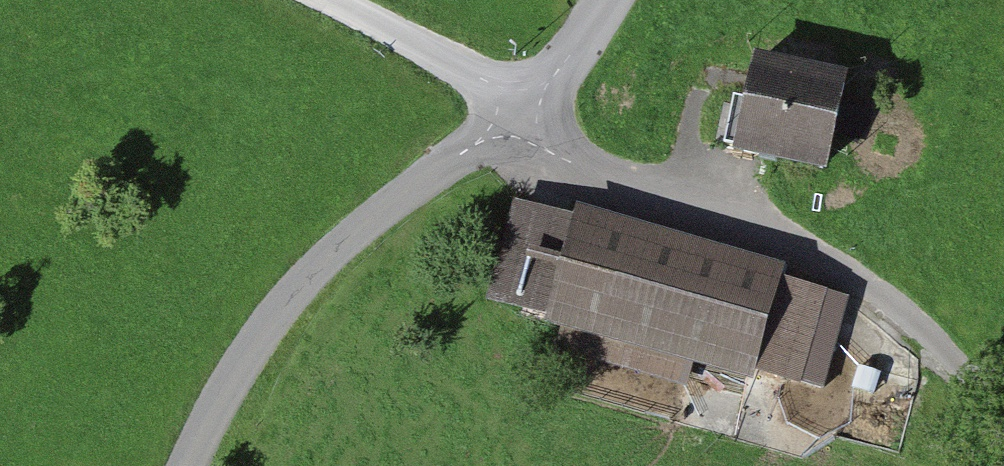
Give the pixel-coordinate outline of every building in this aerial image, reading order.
[(754,61),(732,157),(827,179),(849,82),(754,61)] [(570,219),(514,202),(485,303),(563,326),(561,335),(752,392),(759,369),(818,386),(844,299),(777,280),(781,263),(575,203),(570,219)]
